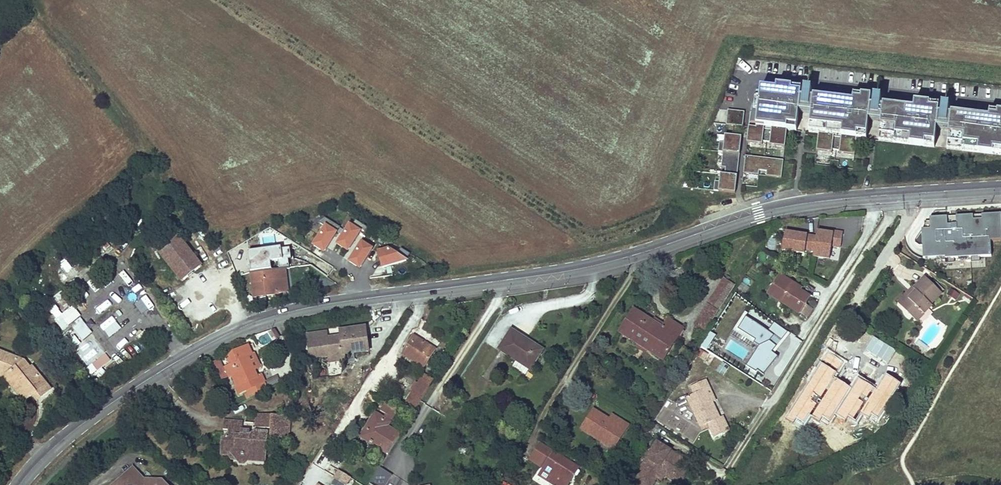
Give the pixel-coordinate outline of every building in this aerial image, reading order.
[(777,86),(776,90),(761,88),(760,100),(756,100),(755,113),(751,112),(749,125),(759,126),(767,127),(783,129),(797,130),(799,111),(812,113),(810,132),(814,132),(830,134),(838,135),(854,137),(867,138),(869,120),(882,121),(879,140),(935,146),(937,128),(949,129),(947,148),(1000,154),(1000,111),(990,110),(989,117),(951,113),(951,115),(949,115),(950,105),(942,105),(941,114),(939,114),(940,104),(915,101),(914,108),(883,105),(883,107),(881,107),(882,98),(874,97),(873,106),(871,106),(872,96),(854,94),(853,101),(814,97),(813,99),(811,99),(812,90),(804,89),(803,98),(801,98),(802,89),(777,86)] [(731,110),(723,109),(721,124),(729,125),(731,110)] [(739,111),(731,110),(729,125),(738,126),(739,111)] [(759,126),(749,125),(749,126),(743,126),(741,140),(757,142),(759,126)] [(783,129),(767,127),(765,143),(781,145),(783,129)] [(830,134),(814,132),(812,149),(828,151),(830,134)] [(736,136),(720,134),(716,166),(720,167),(720,168),(732,169),(736,136)] [(854,137),(838,135),(836,151),(852,153),(854,137)] [(779,159),(740,154),(738,171),(754,173),(754,168),(762,169),(762,173),(777,175),(779,159)] [(719,171),(716,171),(714,190),(730,192),(732,169),(720,168),(719,171)] [(340,227),(325,218),(321,224),(325,227),(313,246),(321,250),(321,249),(325,252),(340,227)] [(370,229),(355,220),(352,226),(349,225),(337,244),(344,249),(345,248),(348,250),(360,232),(366,236),(370,229)] [(815,255),(831,257),(833,244),(842,245),(844,231),(835,230),(834,232),(827,231),(827,233),(818,232),(818,235),(808,234),(808,235),(799,234),(800,233),(786,231),(784,249),(806,252),(807,248),(816,250),(815,255)] [(182,282),(202,266),(177,235),(172,239),(169,235),(159,243),(162,247),(157,251),(182,282)] [(372,249),(362,242),(349,262),(357,266),(360,267),(372,249)] [(247,252),(250,273),(283,269),(290,268),(288,259),(291,259),(290,248),(281,249),(281,247),(247,252)] [(388,249),(378,252),(382,269),(406,261),(411,254),(401,248),(397,255),(388,249)] [(125,268),(120,271),(127,281),(132,278),(125,268)] [(283,269),(250,273),(253,297),(272,295),(272,293),(286,292),(283,269)] [(903,305),(918,320),(934,304),(933,303),(944,292),(926,274),(914,286),(918,290),(903,305)] [(800,313),(810,298),(800,292),(795,289),(797,286),(781,276),(769,294),(800,313)] [(709,324),(734,286),(725,280),(700,318),(709,324)] [(646,290),(650,292),(654,283),(650,281),(646,290)] [(914,286),(899,301),(903,305),(918,290),(914,286)] [(950,289),(947,296),(957,299),(960,292),(950,289)] [(104,293),(92,302),(101,314),(113,305),(104,293)] [(58,316),(64,327),(80,318),(74,307),(58,316)] [(664,359),(683,329),(670,321),(667,325),(664,330),(654,323),(633,310),(619,331),(664,359)] [(704,331),(709,324),(700,318),(695,325),(704,331)] [(757,373),(763,377),(778,359),(772,354),(776,349),(769,343),(773,338),(784,343),(789,334),(774,324),(768,333),(746,318),(738,331),(755,342),(753,345),(759,348),(746,368),(756,375),(757,373)] [(71,327),(82,341),(92,333),(82,319),(71,327)] [(667,325),(656,319),(654,323),(664,330),(667,325)] [(332,338),(331,332),(312,335),(316,359),(334,356),(335,362),(350,360),(349,354),(374,350),(370,326),(345,330),(346,336),(332,338)] [(278,337),(273,329),(270,330),(275,339),(278,337)] [(534,365),(545,348),(530,338),(529,340),(514,330),(502,348),(518,358),(519,356),(534,365)] [(708,350),(715,334),(708,331),(701,347),(708,350)] [(75,335),(67,341),(72,349),(80,343),(75,335)] [(424,366),(434,349),(413,336),(403,353),(424,366)] [(76,346),(87,365),(97,359),(92,351),(98,347),(92,337),(76,346)] [(260,374),(256,376),(253,369),(246,354),(242,346),(231,351),(228,356),(231,363),(228,364),(224,366),(227,373),(228,377),(232,375),(236,385),(233,386),(237,394),(245,389),(249,397),(266,388),(260,374)] [(246,354),(253,369),(260,366),(253,350),(246,354)] [(703,360),(723,376),(730,366),(710,351),(703,360)] [(50,388),(32,366),(30,368),(28,366),(24,368),(21,364),(24,362),(0,352),(0,372),(8,376),(6,378),(24,400),(32,394),(35,391),(40,397),(50,388)] [(519,356),(518,358),(514,364),(529,374),(534,365),(519,356)] [(862,401),(874,382),(857,371),(848,366),(851,362),(841,356),(821,387),(840,399),(845,391),(862,401)] [(90,375),(103,368),(99,361),(86,368),(90,375)] [(857,371),(859,367),(851,362),(848,366),(857,371)] [(270,387),(280,383),(277,375),(266,380),(270,387)] [(429,389),(433,384),(423,378),(420,383),(429,389)] [(722,417),(715,402),(709,388),(712,386),(709,379),(694,385),(698,392),(690,396),(704,426),(711,423),(714,430),(729,423),(726,416),(722,417)] [(415,411),(429,389),(420,383),(405,404),(415,411)] [(718,400),(712,386),(709,388),(715,402),(718,400)] [(37,399),(40,397),(35,391),(32,394),(37,399)] [(400,408),(389,401),(384,409),(389,412),(386,417),(387,418),(385,422),(389,425),(400,408)] [(609,416),(597,408),(591,417),(593,419),(588,427),(601,436),(605,431),(619,440),(630,423),(615,414),(612,419),(611,421),(608,418),(609,416)] [(389,453),(402,434),(389,425),(385,422),(387,418),(386,417),(377,412),(367,426),(371,428),(366,437),(389,453)] [(287,438),(289,416),(255,413),(254,426),(269,428),(269,436),(287,438)] [(593,419),(591,417),(585,426),(588,427),(593,419)] [(241,430),(241,421),(223,419),(222,429),(227,429),(241,430)] [(683,419),(676,431),(694,442),(701,431),(683,419)] [(732,430),(729,423),(714,430),(717,436),(732,430)] [(371,428),(367,426),(362,435),(366,437),(371,428)] [(254,431),(248,436),(227,434),(224,437),(223,441),(221,440),(220,452),(230,452),(235,459),(239,463),(244,463),(247,460),(263,461),(266,432),(254,431)] [(619,440),(605,431),(601,436),(616,445),(619,440)] [(659,441),(634,481),(640,484),(654,484),(658,478),(665,467),(684,480),(695,463),(680,454),(678,457),(671,453),(673,449),(659,441)] [(575,474),(565,468),(570,461),(540,443),(529,461),(542,469),(538,476),(552,484),(569,484),(575,474)] [(575,474),(580,468),(570,461),(565,468),(575,474)] [(132,467),(114,484),(168,484),(162,479),(143,478),(132,467)] [(380,467),(369,483),(372,484),(386,484),(393,475),(380,467)] [(684,480),(665,467),(658,478),(663,481),(667,474),(681,484),(684,480)] [(338,472),(334,479),(343,484),(345,484),(349,479),(338,472)]
